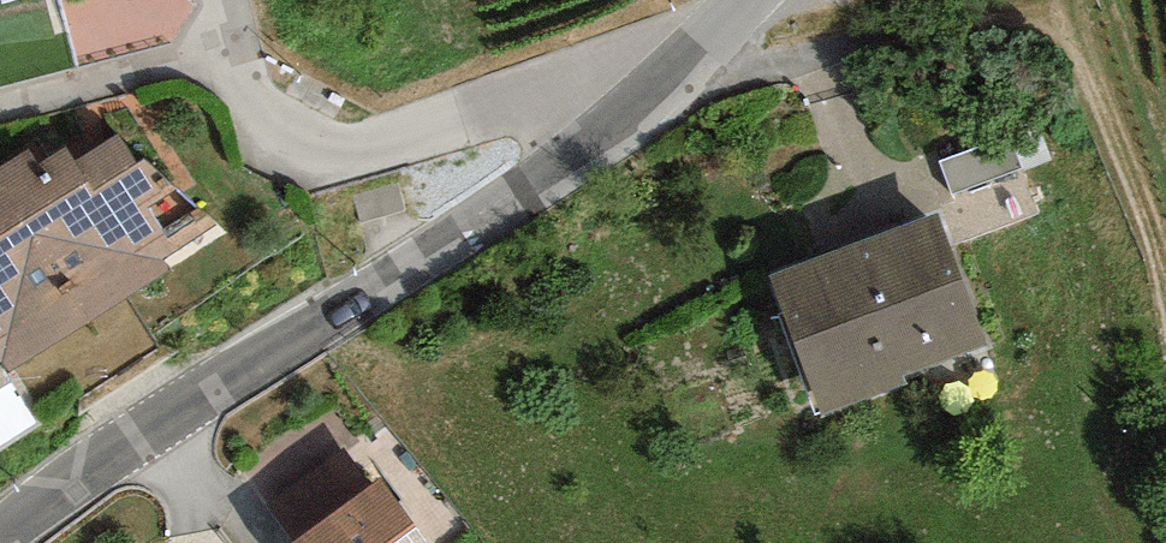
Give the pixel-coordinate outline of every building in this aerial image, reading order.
[(1035,215),(1008,137),(936,161),(962,239),(1035,215)] [(102,147),(61,168),(57,157),(24,172),(17,153),(0,166),(0,376),(207,236),(102,147)] [(928,222),(761,288),(816,427),(983,361),(928,222)] [(343,457),(270,509),(294,542),(419,542),(382,492),(373,498),(343,457)]
